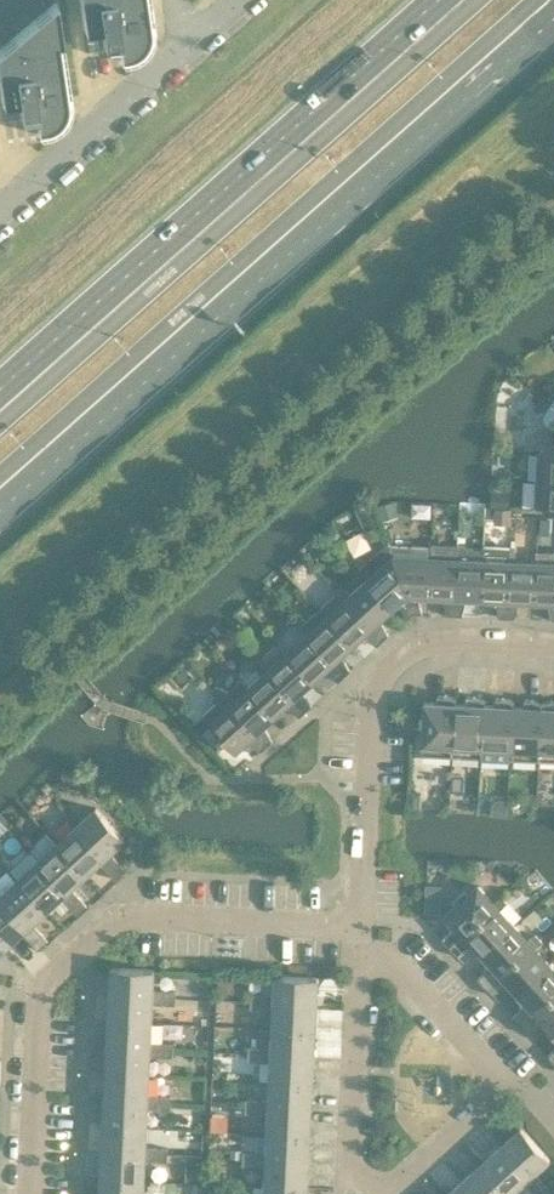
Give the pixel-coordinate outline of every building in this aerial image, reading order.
[(148,26),(147,22),(151,21),(148,0),(80,0),(84,31),(101,29),(103,46),(105,46),(105,45),(117,43),(120,61),(122,61),(122,56),(125,56),(129,55),(131,59),(135,57),(139,54),(143,51),(146,48),(149,44),(151,39),(152,34),(152,30),(148,30),(148,26)] [(56,2),(0,49),(0,90),(2,102),(18,100),(21,119),(23,119),(22,118),(35,116),(38,134),(40,134),(39,129),(43,128),(47,128),(48,132),(53,130),(57,127),(61,124),(64,121),(66,117),(68,112),(69,107),(70,103),(65,103),(65,98),(65,95),(69,94),(56,2)] [(553,453),(553,406),(551,404),(547,411),(546,413),(545,418),(546,421),(548,424),(547,453),(553,453)] [(547,453),(537,452),(536,480),(553,481),(553,453),(547,453)] [(536,480),(534,509),(553,509),(553,481),(536,480)] [(492,492),(492,505),(502,505),(502,493),(492,492)] [(392,502),(380,506),(383,518),(396,515),(392,502)] [(495,508),(495,521),(510,522),(510,509),(495,508)] [(356,571),(364,580),(391,610),(399,603),(403,607),(407,618),(413,613),(389,544),(388,541),(356,571)] [(429,596),(431,556),(431,546),(389,544),(413,613),(422,613),(418,601),(418,596),(429,596)] [(449,557),(431,556),(429,596),(443,597),(446,614),(454,615),(458,545),(454,545),(449,557)] [(481,599),(484,549),(472,548),(472,546),(458,545),(454,615),(463,615),(467,598),(481,599)] [(484,546),(484,549),(481,599),(496,600),(498,617),(507,617),(510,547),(484,546)] [(534,601),(536,561),(517,560),(514,548),(510,547),(507,617),(515,618),(519,601),(534,601)] [(536,561),(534,601),(548,602),(551,619),(553,619),(553,553),(536,552),(536,561)] [(339,586),(336,588),(383,640),(389,635),(381,620),(391,610),(364,580),(351,592),(339,586)] [(377,646),(383,640),(336,588),(333,591),(334,594),(319,608),(352,645),(363,636),(377,646)] [(342,655),(352,645),(319,608),(303,623),(300,621),(298,624),(344,676),(350,670),(342,655)] [(338,681),(344,676),(298,624),(294,627),(300,638),(287,651),(314,681),(324,671),(338,681)] [(278,641),(259,659),(305,711),(312,705),(303,690),(314,681),(287,651),(278,641)] [(299,716),(305,711),(259,659),(256,662),(261,674),(248,686),(275,716),(285,706),(299,716)] [(223,692),(220,694),(267,746),(273,740),(264,726),(275,716),(248,686),(241,679),(226,693),(223,692)] [(261,752),(267,746),(220,694),(217,697),(218,700),(202,715),(235,752),(247,741),(261,752)] [(422,754),(452,755),(454,703),(455,703),(455,699),(456,699),(456,697),(444,694),(442,702),(425,702),(422,754)] [(470,704),(455,703),(454,703),(452,755),(481,757),(483,704),(484,704),(484,701),(485,701),(485,699),(473,695),(470,704)] [(499,705),(484,704),(483,704),(481,757),(510,758),(512,706),(513,706),(513,702),(514,702),(514,701),(503,696),(499,705)] [(528,707),(513,706),(512,706),(510,758),(539,760),(542,701),(532,698),(528,707)] [(542,701),(539,760),(553,760),(553,706),(552,699),(542,701)] [(81,769),(64,771),(66,783),(82,781),(81,769)] [(494,805),(493,813),(506,813),(506,801),(498,801),(494,805)] [(96,807),(76,825),(105,857),(110,852),(125,839),(96,807)] [(76,825),(57,843),(85,875),(100,862),(107,870),(117,861),(110,852),(105,857),(76,825)] [(85,875),(57,843),(48,834),(29,852),(37,861),(66,892),(71,888),(85,875)] [(79,896),(71,888),(66,892),(37,861),(18,878),(47,910),(61,897),(69,906),(79,896)] [(125,870),(117,861),(107,870),(115,879),(125,870)] [(47,910),(18,878),(0,895),(0,898),(27,928),(32,923),(47,910)] [(450,947),(497,905),(494,902),(478,885),(468,895),(465,891),(455,900),(458,904),(447,913),(456,923),(442,939),(450,947)] [(497,905),(504,898),(502,895),(494,902),(497,905)] [(87,905),(79,896),(69,906),(77,914),(87,905)] [(40,932),(32,923),(27,928),(0,898),(0,937),(8,945),(22,932),(30,941),(40,932)] [(504,898),(497,905),(500,909),(507,902),(504,898)] [(426,900),(426,912),(440,912),(441,900),(426,900)] [(474,943),(483,953),(514,924),(500,909),(497,905),(450,947),(458,956),(474,943)] [(477,977),(485,986),(532,944),(514,924),(483,953),(491,962),(477,977)] [(40,932),(30,941),(37,949),(47,940),(40,932)] [(532,944),(539,937),(536,934),(529,941),(532,944)] [(532,944),(535,948),(542,942),(539,937),(532,944)] [(509,982),(518,992),(549,963),(532,944),(485,986),(493,995),(509,982)] [(520,1025),(553,994),(553,968),(549,963),(518,992),(526,1001),(512,1016),(520,1025)] [(110,994),(176,997),(176,991),(153,989),(154,969),(111,967),(110,994)] [(251,994),(251,1001),(316,1004),(318,977),(275,975),(274,995),(251,994)] [(110,994),(108,1020),(151,1022),(152,1003),(175,1004),(176,997),(110,994)] [(553,1030),(553,994),(520,1025),(528,1034),(545,1021),(553,1030)] [(315,1030),(316,1004),(251,1001),(250,1008),(273,1009),(272,1028),(315,1030)] [(151,1022),(108,1020),(107,1046),(173,1050),(173,1043),(150,1042),(151,1022)] [(314,1056),(315,1030),(272,1028),(271,1048),(248,1046),(248,1053),(314,1056)] [(107,1046),(106,1073),(149,1075),(150,1055),(173,1056),(173,1050),(107,1046)] [(312,1083),(314,1056),(248,1053),(248,1060),(271,1061),(270,1081),(312,1083)] [(149,1075),(106,1073),(105,1099),(170,1102),(171,1095),(148,1094),(149,1075)] [(311,1109),(312,1083),(270,1081),(269,1100),(246,1099),(245,1106),(311,1109)] [(105,1099),(103,1125),(146,1127),(147,1108),(170,1109),(170,1102),(105,1099)] [(310,1135),(311,1109),(245,1106),(245,1112),(268,1113),(267,1133),(310,1135)] [(146,1127),(103,1125),(102,1151),(168,1154),(168,1148),(145,1146),(146,1127)] [(521,1127),(501,1145),(545,1193),(550,1189),(534,1172),(550,1158),(521,1127)] [(308,1161),(310,1135),(267,1133),(266,1152),(243,1151),(243,1158),(308,1161)] [(481,1163),(510,1193),(524,1181),(536,1193),(545,1193),(501,1145),(481,1163)] [(102,1151),(101,1177),(143,1179),(144,1160),(167,1161),(168,1154),(102,1151)] [(307,1187),(308,1161),(243,1158),(242,1165),(265,1166),(265,1185),(307,1187)] [(481,1163),(462,1180),(474,1193),(510,1193),(481,1163)] [(188,1165),(187,1179),(202,1180),(202,1165),(188,1165)] [(101,1177),(100,1193),(143,1193),(143,1179),(101,1177)] [(447,1193),(474,1193),(462,1180),(447,1193)] [(307,1187),(265,1185),(264,1193),(307,1193),(307,1187)]
